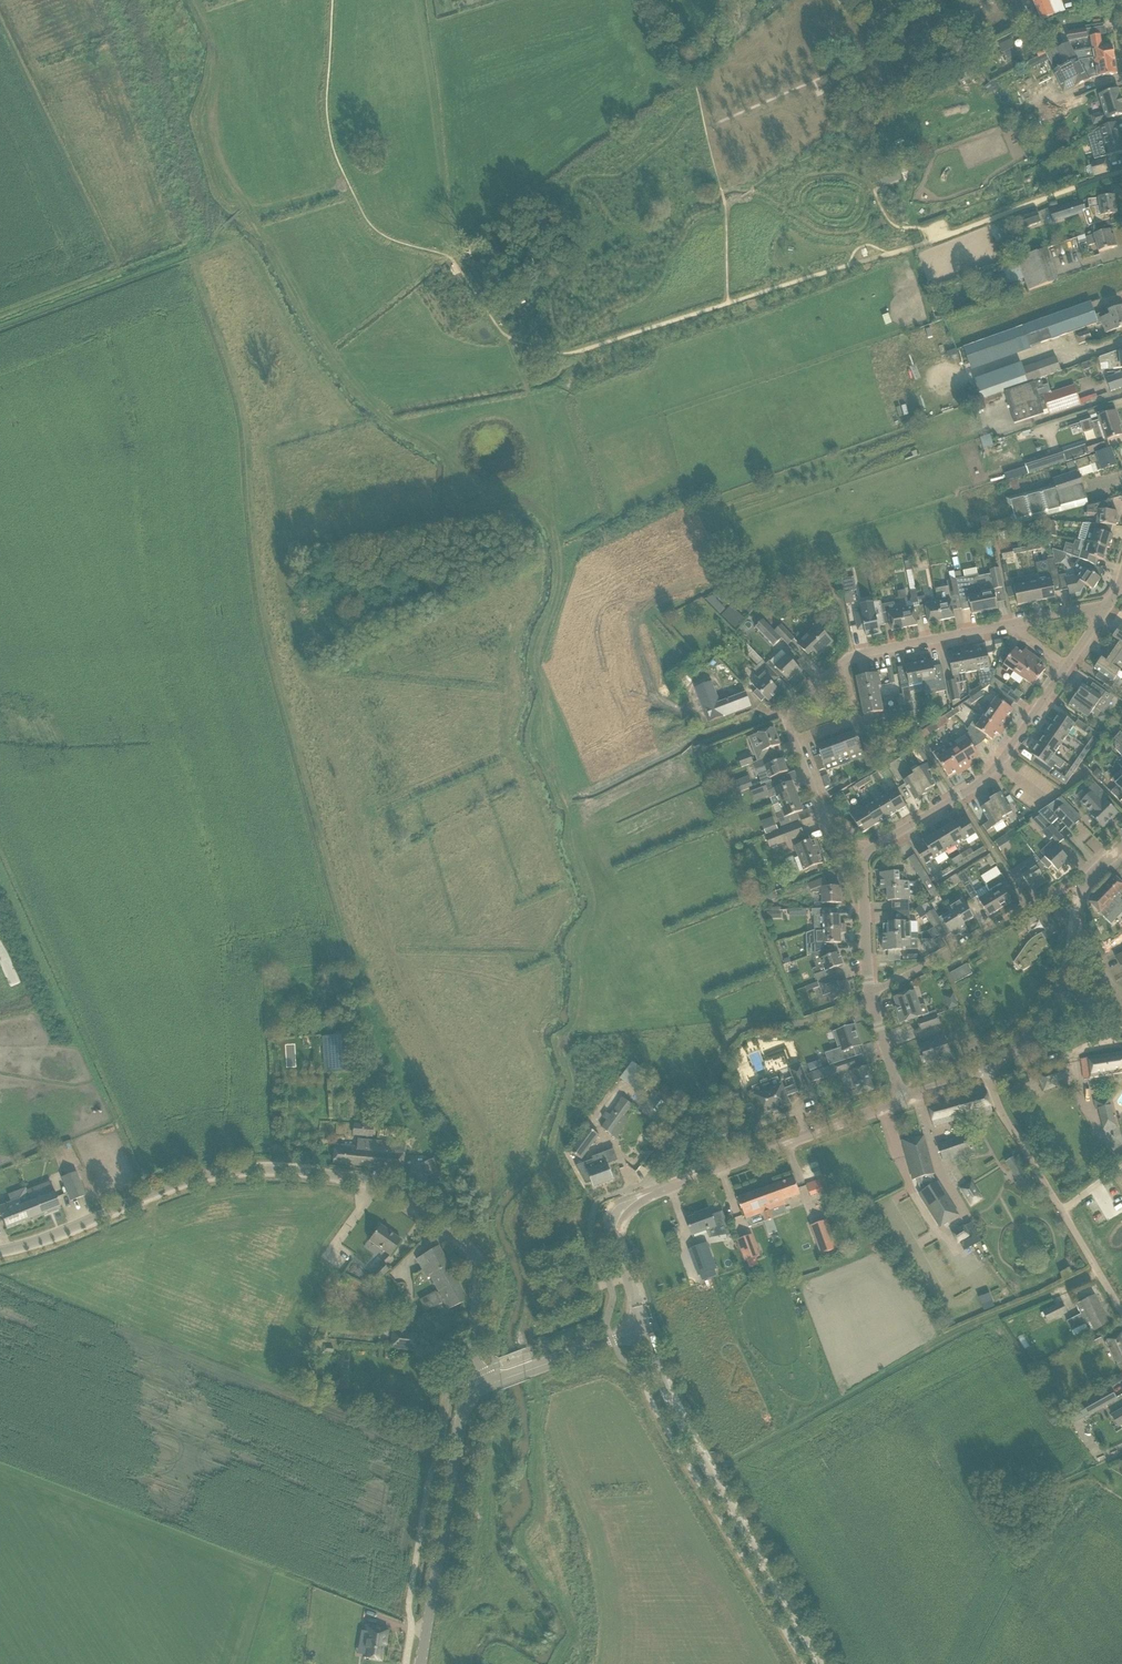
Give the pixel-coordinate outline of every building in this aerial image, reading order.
[(873,15),(891,7),(887,0),(866,0),(873,15)] [(1038,12),(1041,19),(1042,20),(1055,14),(1049,0),(1033,0),(1038,12)] [(1067,32),(1068,41),(1087,38),(1086,30),(1067,32)] [(1091,36),(1093,49),(1073,52),(1068,42),(1054,49),(1042,55),(1029,62),(1032,69),(1049,60),(1053,67),(1052,68),(1065,92),(1076,86),(1076,87),(1091,79),(1091,78),(1117,73),(1112,46),(1102,48),(1100,35),(1091,36)] [(999,44),(1007,61),(1020,54),(1012,38),(999,44)] [(995,80),(985,86),(990,93),(999,87),(995,80)] [(1119,89),(1098,95),(1104,112),(1104,115),(1100,116),(1102,122),(1108,120),(1108,119),(1121,114),(1121,100),(1119,89)] [(1073,101),(1072,101),(1071,99),(1042,110),(1046,121),(1077,111),(1073,101)] [(1024,118),(1016,121),(1018,125),(1020,131),(1027,128),(1024,118)] [(1099,127),(1107,156),(1121,151),(1121,141),(1120,142),(1115,123),(1099,127)] [(1090,159),(1094,174),(1109,170),(1107,162),(1099,164),(1097,157),(1090,159)] [(897,168),(879,175),(882,185),(901,179),(897,168)] [(1099,198),(1088,200),(1089,208),(1095,224),(1109,219),(1109,214),(1116,213),(1114,196),(1099,198)] [(1050,211),(1053,221),(1086,211),(1083,200),(1050,211)] [(1017,219),(1021,229),(1041,223),(1037,212),(1017,219)] [(1006,227),(1012,225),(1010,218),(996,223),(1001,238),(1009,235),(1006,227)] [(1088,246),(1097,243),(1099,252),(1117,246),(1113,235),(1111,235),(1109,230),(1099,233),(1086,237),(1088,246)] [(1018,259),(1029,290),(1058,280),(1047,248),(1018,259)] [(1121,306),(1110,310),(1109,310),(1111,315),(1102,318),(1100,313),(1096,315),(1091,302),(1060,313),(1045,318),(1045,319),(1031,324),(1023,327),(1028,341),(1030,347),(1039,344),(1060,336),(1102,321),(1106,333),(1120,328),(1121,331),(1121,310),(1121,306)] [(1085,342),(1082,333),(1075,336),(1078,344),(1085,342)] [(1099,358),(1100,364),(1101,370),(1121,368),(1121,349),(1099,358)] [(1018,386),(1060,371),(1061,371),(1056,356),(1035,364),(1036,365),(1013,373),(1018,386)] [(1111,391),(1121,387),(1121,373),(1106,378),(1111,391)] [(1049,415),(1081,404),(1074,385),(1051,393),(1049,386),(1044,387),(1041,379),(1004,391),(1014,423),(1044,414),(1043,410),(1047,409),(1049,415)] [(1090,454),(1090,452),(1105,447),(1103,440),(1121,434),(1118,421),(1119,421),(1116,410),(1098,416),(1100,420),(1091,423),(1098,441),(1063,452),(1064,455),(1036,464),(1038,471),(1066,461),(1066,462),(1090,454)] [(1095,455),(1075,462),(1067,465),(1069,473),(1078,470),(1091,466),(1091,465),(1095,464),(1098,472),(1116,466),(1111,449),(1095,454),(1095,455)] [(1053,514),(1088,505),(1084,489),(1078,471),(1068,474),(1054,479),(1055,485),(1006,498),(1008,507),(1011,506),(1014,515),(1011,516),(1011,517),(989,523),(991,530),(1013,524),(1046,516),(1053,514)] [(1016,478),(1010,481),(1013,490),(1020,488),(1016,478)] [(1097,524),(1113,525),(1116,525),(1117,511),(1113,511),(1110,499),(1088,505),(1087,515),(1098,516),(1097,524)] [(987,516),(979,518),(983,533),(991,530),(989,523),(987,516)] [(1055,521),(1047,520),(1050,535),(1057,536),(1054,521),(1055,521)] [(1090,524),(1085,540),(1107,547),(1109,548),(1113,535),(1110,534),(1113,525),(1097,524),(1090,524)] [(1080,552),(1079,558),(1096,566),(1098,558),(1103,560),(1107,547),(1085,540),(1085,541),(1081,540),(1078,551),(1080,552)] [(1033,545),(1034,550),(1035,555),(1039,554),(1038,549),(1041,549),(1040,544),(1033,545)] [(1020,553),(1019,548),(1002,552),(1003,559),(1015,557),(1014,554),(1017,554),(1018,557),(1021,557),(1020,553)] [(1066,574),(1059,575),(1058,576),(1062,591),(1068,589),(1069,594),(1079,592),(1085,584),(1093,589),(1101,578),(1092,572),(1096,566),(1079,558),(1076,562),(1073,567),(1081,573),(1078,578),(1074,576),(1066,577),(1066,574)] [(991,574),(978,576),(985,611),(998,609),(996,598),(995,591),(994,589),(1003,587),(999,568),(991,569),(990,570),(991,574)] [(1037,568),(1038,573),(1039,581),(1043,600),(1056,597),(1055,592),(1062,591),(1058,576),(1059,575),(1057,569),(1045,571),(1038,568),(1037,568)] [(1039,581),(1038,573),(1013,578),(1014,586),(1007,587),(1009,597),(1016,596),(1018,605),(1043,600),(1039,581)] [(957,587),(959,595),(962,610),(971,608),(972,614),(985,611),(978,576),(978,575),(956,580),(957,587)] [(843,579),(845,592),(858,590),(857,581),(851,582),(850,578),(843,579)] [(951,581),(947,582),(948,586),(949,592),(950,597),(959,595),(957,587),(956,580),(953,580),(951,581)] [(919,602),(918,597),(916,590),(910,591),(912,599),(911,599),(912,604),(919,602)] [(949,592),(936,595),(938,602),(942,620),(954,618),(951,599),(950,597),(949,592)] [(905,601),(899,602),(905,628),(917,625),(915,614),(913,607),(906,608),(905,601)] [(888,606),(882,608),(881,608),(884,622),(885,621),(890,620),(892,630),(905,628),(899,602),(895,603),(896,610),(889,612),(888,606)] [(938,602),(925,605),(927,612),(929,623),(942,620),(938,602)] [(881,608),(882,608),(881,605),(873,606),(874,611),(868,613),(867,610),(854,613),(857,625),(864,624),(866,635),(880,633),(878,626),(885,625),(885,624),(886,624),(885,621),(884,622),(881,608)] [(724,615),(736,626),(744,617),(732,607),(724,615)] [(781,638),(775,631),(763,619),(755,627),(773,646),(781,638)] [(781,625),(775,631),(781,638),(787,645),(794,638),(781,625)] [(815,653),(818,655),(832,642),(817,626),(797,644),(800,647),(806,653),(813,647),(817,651),(815,653)] [(1113,637),(1121,643),(1121,628),(1120,627),(1113,637)] [(1106,647),(1121,658),(1121,643),(1113,637),(1106,647)] [(1002,639),(994,641),(996,648),(1004,646),(1002,639)] [(978,671),(981,685),(983,689),(988,686),(984,669),(990,668),(987,649),(978,651),(977,647),(973,648),(973,652),(974,651),(978,671)] [(1099,657),(1115,668),(1115,667),(1119,661),(1121,663),(1121,658),(1106,647),(1099,657)] [(1009,668),(1014,672),(1028,652),(1025,649),(1022,653),(1016,648),(1001,668),(1006,672),(1009,668)] [(965,673),(966,673),(978,671),(974,651),(973,652),(966,653),(965,649),(960,650),(961,654),(965,673)] [(967,679),(966,673),(965,673),(961,654),(953,656),(953,652),(948,653),(953,676),(954,680),(948,681),(952,701),(960,699),(957,681),(967,679)] [(1014,672),(1024,679),(1038,659),(1028,652),(1014,672)] [(769,661),(766,664),(772,669),(779,677),(782,674),(788,681),(798,672),(799,673),(802,671),(794,663),(786,655),(774,666),(769,661)] [(1099,657),(1096,661),(1098,663),(1094,668),(1109,678),(1105,684),(1109,686),(1111,688),(1115,683),(1120,686),(1121,682),(1121,680),(1116,677),(1120,671),(1115,667),(1115,668),(1099,657)] [(1038,659),(1024,679),(1033,686),(1045,669),(1039,665),(1042,661),(1038,659)] [(923,681),(922,682),(924,690),(946,686),(941,665),(934,666),(932,660),(919,663),(923,681)] [(909,684),(922,682),(923,681),(919,663),(905,665),(907,676),(909,684)] [(772,669),(766,664),(757,673),(760,676),(758,678),(761,681),(754,687),(756,689),(753,693),(761,702),(762,701),(761,701),(765,698),(769,702),(780,691),(773,684),(779,677),(772,669)] [(859,690),(878,687),(881,686),(880,684),(878,673),(859,676),(860,680),(857,681),(859,690)] [(990,685),(999,692),(1004,685),(993,677),(990,685)] [(1074,693),(1101,712),(1102,713),(1109,702),(1102,697),(1106,692),(1093,683),(1089,688),(1083,684),(1079,690),(1077,688),(1074,693)] [(974,690),(977,694),(981,691),(983,689),(981,685),(974,690)] [(1001,693),(1009,699),(1014,691),(1004,685),(999,692),(1001,693)] [(905,705),(906,711),(907,712),(914,711),(912,701),(909,686),(901,688),(904,703),(905,703),(905,705)] [(859,690),(862,703),(881,699),(878,687),(859,690)] [(1016,689),(1014,691),(1009,699),(1014,702),(1017,704),(1021,698),(1020,698),(1023,693),(1016,689)] [(977,694),(974,695),(978,700),(984,696),(981,691),(977,694)] [(1010,707),(1014,702),(1009,699),(1001,693),(997,698),(990,708),(1010,722),(1012,719),(1009,716),(1013,709),(1010,707)] [(1101,712),(1074,693),(1071,697),(1073,699),(1069,705),(1078,711),(1088,718),(1092,712),(1098,716),(1101,712)] [(978,700),(974,695),(968,700),(971,704),(978,700)] [(881,699),(862,703),(864,715),(883,711),(881,699)] [(906,711),(905,705),(890,708),(891,715),(907,712),(906,711)] [(957,707),(951,711),(954,716),(960,712),(957,707)] [(990,708),(983,718),(1003,732),(1010,722),(990,708)] [(954,716),(951,711),(944,716),(947,720),(954,716)] [(1060,713),(1053,723),(1068,734),(1075,725),(1085,732),(1089,727),(1078,719),(1075,724),(1060,713)] [(967,729),(970,731),(976,738),(981,732),(992,740),(997,733),(1000,736),(1003,732),(983,718),(978,714),(971,725),(967,729)] [(935,722),(930,725),(935,732),(939,729),(935,722)] [(1053,723),(1046,734),(1061,744),(1068,734),(1053,723)] [(935,732),(930,725),(926,728),(930,735),(935,732)] [(751,745),(757,761),(757,762),(774,755),(777,754),(774,747),(780,745),(774,727),(756,734),(759,742),(751,745)] [(855,731),(842,736),(849,755),(862,750),(859,742),(855,731)] [(955,741),(958,746),(971,766),(975,764),(972,760),(979,756),(970,742),(976,738),(970,731),(965,734),(955,741)] [(1119,732),(1113,738),(1114,740),(1114,743),(1116,750),(1121,756),(1121,734),(1119,732)] [(1046,734),(1038,744),(1054,755),(1061,744),(1046,734)] [(842,736),(830,741),(837,759),(849,755),(842,736)] [(1093,736),(1086,747),(1090,749),(1097,739),(1093,736)] [(837,759),(830,741),(817,746),(820,754),(814,757),(819,771),(826,768),(827,771),(840,766),(837,759)] [(1054,755),(1038,744),(1031,754),(1035,756),(1031,761),(1041,767),(1049,773),(1055,765),(1060,768),(1065,762),(1054,755)] [(912,750),(920,764),(928,759),(920,746),(912,750)] [(961,773),(948,752),(944,746),(933,753),(937,760),(938,759),(948,776),(955,772),(958,775),(961,773)] [(958,746),(948,752),(961,773),(971,766),(958,746)] [(1086,747),(1079,757),(1083,760),(1090,749),(1086,747)] [(862,752),(867,766),(874,764),(868,750),(862,752)] [(757,762),(757,761),(753,763),(761,784),(771,780),(770,778),(777,775),(788,771),(783,759),(777,761),(774,755),(757,762)] [(1079,757),(1072,767),(1076,770),(1083,760),(1079,757)] [(912,772),(914,774),(926,794),(931,791),(930,788),(935,785),(927,771),(932,768),(929,762),(918,768),(916,765),(911,768),(913,772),(912,772)] [(880,770),(882,774),(889,770),(887,766),(880,770)] [(1076,770),(1072,767),(1065,777),(1069,780),(1076,770)] [(1097,769),(1093,773),(1102,783),(1105,780),(1102,776),(1103,775),(1097,769)] [(1120,770),(1111,779),(1116,784),(1117,786),(1111,792),(1120,801),(1121,799),(1121,773),(1120,770)] [(914,774),(908,778),(904,771),(899,774),(908,788),(910,791),(916,800),(926,794),(914,774)] [(822,777),(825,787),(832,785),(828,774),(822,777)] [(869,776),(862,781),(865,785),(872,780),(869,776)] [(777,796),(779,803),(797,796),(792,782),(787,784),(784,777),(774,781),(766,785),(765,783),(750,789),(754,801),(770,796),(770,798),(777,796)] [(835,786),(839,792),(848,786),(852,784),(848,778),(845,780),(835,786)] [(865,785),(862,781),(855,785),(858,789),(865,785)] [(896,789),(887,794),(897,811),(906,806),(896,789)] [(1092,790),(1085,796),(1076,804),(1080,808),(1088,816),(1090,814),(1103,827),(1118,813),(1110,805),(1105,800),(1103,801),(1092,790)] [(839,795),(844,803),(848,800),(843,792),(839,795)] [(1000,792),(990,799),(1002,819),(1002,818),(1008,815),(1012,822),(1016,819),(1000,792)] [(887,794),(878,800),(888,817),(897,811),(887,794)] [(797,796),(779,803),(782,810),(776,813),(781,826),(790,823),(800,819),(798,813),(803,811),(797,796)] [(1002,819),(990,799),(985,802),(986,804),(981,808),(989,821),(984,825),(987,831),(1004,821),(1002,818),(1002,819)] [(878,800),(869,805),(880,822),(888,817),(878,800)] [(1079,820),(1064,804),(1054,813),(1069,829),(1079,820)] [(869,805),(860,810),(871,828),(880,822),(869,805)] [(871,828),(860,810),(851,816),(862,833),(871,828)] [(956,821),(955,822),(965,840),(976,833),(966,817),(957,823),(956,821)] [(779,830),(783,842),(804,834),(799,822),(779,830)] [(955,822),(944,828),(955,846),(965,840),(955,822)] [(763,828),(765,834),(778,829),(776,823),(763,828)] [(1043,833),(1050,840),(1053,838),(1059,844),(1064,839),(1051,825),(1043,833)] [(944,828),(934,834),(945,852),(955,846),(944,828)] [(1017,833),(1009,838),(1012,843),(1020,838),(1017,833)] [(934,834),(924,841),(935,858),(945,852),(934,834)] [(798,856),(794,858),(799,871),(803,869),(804,870),(814,866),(824,862),(820,851),(822,850),(819,842),(817,843),(815,838),(805,842),(795,846),(798,856)] [(935,858),(924,841),(923,841),(924,843),(915,848),(925,865),(935,858)] [(1040,861),(1048,869),(1052,865),(1057,870),(1069,859),(1062,851),(1052,841),(1048,845),(1052,849),(1044,857),(1045,857),(1040,861)] [(984,846),(973,853),(976,857),(986,851),(984,846)] [(973,853),(963,859),(966,863),(976,857),(973,853)] [(914,867),(923,881),(929,878),(920,864),(914,854),(908,858),(914,867)] [(989,854),(984,857),(990,866),(995,864),(989,854)] [(1010,871),(1010,872),(1014,878),(1020,887),(1027,883),(1030,888),(1045,879),(1041,873),(1046,869),(1041,861),(1036,855),(1020,865),(1010,871)] [(963,859),(953,865),(955,869),(966,863),(963,859)] [(953,865),(943,871),(945,876),(955,869),(953,865)] [(881,889),(888,888),(900,888),(899,882),(899,872),(897,873),(897,869),(885,869),(885,873),(880,873),(881,889)] [(945,876),(943,871),(933,878),(935,882),(945,876)] [(950,878),(955,886),(961,882),(956,874),(950,878)] [(986,885),(1000,909),(1012,901),(1009,896),(1014,892),(1005,879),(1002,874),(986,885)] [(1089,902),(1106,918),(1111,924),(1121,913),(1121,907),(1114,899),(1121,891),(1121,883),(1114,875),(1096,894),(1089,902)] [(822,895),(823,903),(841,903),(841,886),(828,886),(827,884),(825,877),(814,881),(808,883),(811,891),(812,890),(813,893),(819,892),(820,895),(822,895)] [(929,878),(923,881),(933,899),(939,895),(929,878)] [(900,888),(888,888),(888,900),(909,900),(908,882),(899,882),(900,888)] [(1000,909),(986,885),(976,892),(970,883),(964,887),(972,899),(977,897),(983,907),(989,916),(1000,909)] [(775,891),(766,895),(767,898),(769,899),(771,900),(773,899),(775,897),(776,895),(775,891)] [(947,908),(952,916),(953,917),(957,914),(963,924),(963,923),(974,917),(962,899),(947,908)] [(926,914),(934,927),(942,922),(934,910),(932,911),(927,903),(921,906),(926,914)] [(920,918),(926,914),(921,906),(915,910),(920,918)] [(846,928),(845,924),(840,924),(840,915),(835,915),(835,908),(834,908),(812,909),(812,915),(814,915),(814,924),(815,930),(846,928)] [(1045,939),(1049,937),(1059,931),(1048,911),(1038,917),(1046,931),(1038,935),(1030,940),(1027,944),(1015,963),(1022,970),(1031,965),(1030,963),(1037,958),(1036,956),(1043,952),(1042,949),(1048,945),(1045,939)] [(1022,920),(1022,921),(1025,926),(1037,919),(1034,913),(1022,920)] [(953,917),(952,916),(944,921),(945,923),(942,925),(948,935),(951,933),(954,937),(967,929),(963,923),(963,924),(957,914),(953,917)] [(889,924),(883,924),(884,935),(901,934),(901,940),(910,939),(917,939),(917,921),(910,922),(900,922),(889,923),(889,924)] [(939,935),(934,927),(928,931),(933,939),(939,935)] [(841,943),(841,933),(846,933),(846,928),(815,930),(815,943),(815,944),(807,945),(807,956),(811,954),(815,952),(822,950),(828,950),(835,949),(835,943),(841,943)] [(884,935),(883,935),(883,950),(888,950),(888,954),(900,953),(900,949),(902,949),(902,945),(911,945),(910,939),(901,940),(901,934),(884,935)] [(940,938),(935,941),(940,948),(945,945),(940,938)] [(815,974),(818,982),(835,976),(832,969),(843,964),(839,952),(830,955),(828,950),(822,950),(815,952),(811,954),(816,968),(813,969),(815,974)] [(966,962),(961,965),(962,966),(963,966),(965,971),(964,971),(965,973),(971,970),(970,968),(967,963),(967,964),(966,962)] [(835,976),(818,982),(821,990),(823,996),(831,993),(834,1000),(851,993),(847,980),(837,984),(835,976)] [(923,1015),(924,1018),(937,1014),(936,1010),(929,1013),(926,1006),(923,1004),(919,1005),(914,990),(894,997),(899,1012),(897,1013),(901,1023),(923,1015)] [(924,1018),(917,1020),(921,1030),(940,1023),(937,1014),(924,1018)] [(838,1049),(825,1053),(829,1065),(856,1056),(854,1048),(862,1045),(854,1024),(842,1028),(837,1030),(837,1031),(836,1031),(838,1038),(842,1047),(838,1048),(838,1049)] [(321,1036),(323,1072),(352,1071),(350,1034),(321,1036)] [(952,1057),(944,1035),(938,1037),(939,1040),(931,1043),(930,1042),(920,1046),(923,1056),(922,1056),(924,1062),(925,1061),(926,1063),(942,1058),(943,1060),(952,1057)] [(1081,1060),(1084,1079),(1121,1074),(1121,1052),(1081,1059),(1081,1060)] [(833,1065),(835,1073),(856,1066),(853,1058),(833,1065)] [(621,1076),(636,1088),(649,1071),(633,1060),(621,1076)] [(822,1066),(820,1060),(807,1064),(809,1070),(822,1066)] [(1037,1074),(1041,1084),(1068,1074),(1064,1064),(1037,1074)] [(850,1071),(858,1094),(874,1089),(869,1075),(871,1075),(868,1065),(850,1071)] [(755,1094),(754,1094),(753,1094),(754,1095),(761,1114),(761,1115),(763,1115),(762,1115),(788,1105),(789,1105),(790,1105),(789,1104),(786,1096),(799,1091),(799,1092),(809,1088),(801,1066),(791,1070),(796,1084),(783,1089),(782,1085),(782,1084),(781,1084),(755,1094)] [(812,1081),(819,1079),(816,1071),(810,1073),(812,1081)] [(649,1119),(677,1096),(668,1084),(639,1106),(649,1119)] [(992,1110),(987,1090),(928,1105),(934,1126),(992,1110)] [(601,1127),(610,1133),(631,1104),(622,1098),(601,1127)] [(1102,1098),(1093,1100),(1096,1109),(1098,1109),(1104,1132),(1118,1129),(1109,1098),(1102,1100),(1102,1098)] [(363,1124),(362,1135),(372,1136),(372,1125),(363,1124)] [(653,1124),(646,1133),(652,1138),(659,1129),(653,1124)] [(719,1130),(721,1135),(729,1132),(727,1127),(719,1130)] [(570,1150),(581,1158),(597,1136),(586,1128),(570,1150)] [(971,1140),(979,1137),(978,1132),(970,1135),(969,1134),(938,1145),(943,1160),(950,1157),(951,1161),(976,1153),(971,1140)] [(934,1174),(928,1152),(927,1153),(923,1138),(915,1140),(914,1137),(902,1140),(913,1180),(917,1179),(918,1185),(922,1191),(919,1193),(939,1225),(946,1220),(948,1222),(959,1215),(953,1206),(952,1207),(941,1191),(943,1190),(938,1181),(935,1183),(932,1175),(934,1174)] [(333,1163),(403,1170),(405,1143),(357,1139),(357,1147),(334,1145),(333,1163)] [(647,1147),(644,1152),(649,1156),(652,1152),(647,1147)] [(599,1166),(588,1170),(594,1187),(613,1180),(602,1148),(594,1151),(599,1166)] [(1110,1148),(1106,1150),(1113,1161),(1117,1158),(1110,1148)] [(76,1172),(62,1177),(72,1201),(86,1195),(76,1172)] [(806,1183),(811,1196),(828,1189),(824,1177),(806,1183)] [(794,1178),(738,1198),(744,1215),(746,1219),(764,1212),(767,1221),(764,1222),(769,1235),(777,1232),(773,1218),(769,1210),(785,1204),(783,1200),(800,1194),(798,1188),(794,1178)] [(972,1202),(972,1204),(980,1199),(979,1198),(980,1197),(973,1185),(972,1186),(970,1183),(962,1189),(971,1203),(972,1202)] [(6,1229),(61,1208),(51,1184),(43,1188),(45,1194),(20,1204),(18,1199),(0,1206),(0,1213),(6,1229)] [(689,1218),(687,1219),(691,1232),(692,1235),(703,1231),(716,1226),(719,1235),(731,1233),(723,1210),(711,1214),(709,1209),(699,1212),(700,1214),(689,1218)] [(836,1249),(826,1220),(811,1225),(821,1254),(836,1249)] [(971,1222),(965,1226),(964,1226),(963,1225),(951,1232),(958,1243),(964,1240),(965,1241),(968,1247),(966,1249),(981,1241),(971,1222)] [(368,1240),(389,1255),(400,1240),(379,1225),(368,1240)] [(759,1255),(755,1243),(748,1246),(744,1236),(737,1239),(745,1261),(759,1255)] [(689,1249),(699,1275),(716,1269),(707,1242),(689,1249)] [(427,1297),(433,1307),(440,1303),(439,1301),(443,1299),(449,1311),(467,1300),(438,1246),(416,1257),(427,1278),(430,1276),(439,1293),(436,1294),(435,1293),(427,1297)] [(346,1272),(354,1278),(363,1265),(355,1260),(346,1272)] [(370,1275),(366,1279),(371,1285),(375,1281),(376,1282),(388,1270),(381,1263),(369,1274),(370,1275)] [(989,1291),(978,1295),(979,1297),(982,1303),(992,1299),(990,1293),(989,1291)] [(1081,1314),(1067,1321),(1072,1331),(1091,1321),(1095,1330),(1108,1323),(1094,1295),(1076,1304),(1081,1314)] [(1043,1313),(1048,1323),(1061,1316),(1055,1306),(1043,1313)] [(390,1348),(415,1350),(416,1333),(391,1331),(390,1348)] [(1121,1372),(1121,1334),(1121,1332),(1106,1340),(1121,1372)] [(1087,1340),(1091,1348),(1104,1342),(1099,1333),(1087,1340)] [(323,1343),(322,1353),(332,1354),(333,1350),(330,1350),(331,1344),(323,1343)] [(1111,1415),(1118,1426),(1121,1424),(1121,1409),(1120,1410),(1111,1415)] [(427,1433),(436,1434),(438,1420),(429,1418),(427,1433)] [(368,1631),(364,1657),(378,1660),(381,1660),(384,1645),(386,1645),(388,1629),(367,1626),(366,1630),(368,1631)]
